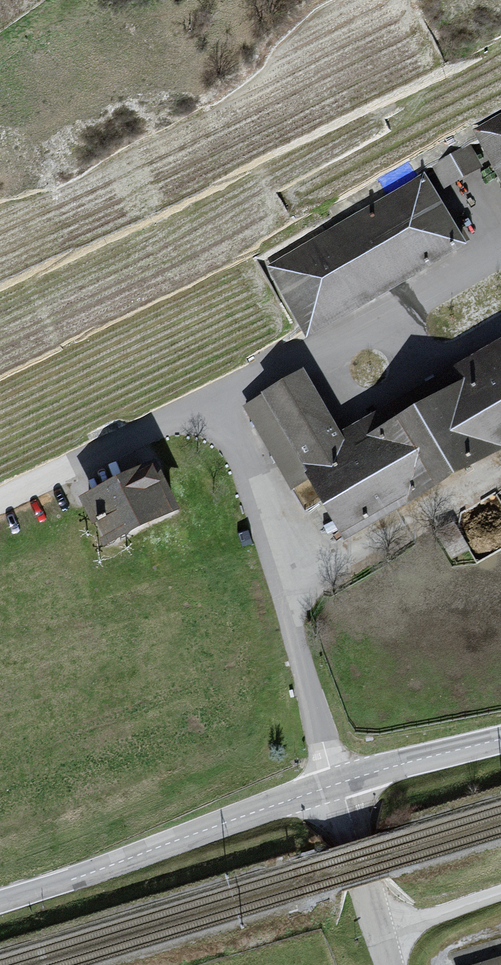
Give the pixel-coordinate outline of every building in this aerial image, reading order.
[(474,132),(500,182),(500,117),(474,132)] [(471,139),(453,148),(465,171),(483,162),(471,139)] [(430,177),(273,268),(318,347),(476,256),(430,177)] [(244,412),(292,497),(319,483),(354,546),(500,464),(500,347),(346,433),(313,374),(244,412)] [(167,476),(93,508),(116,559),(189,526),(167,476)]
